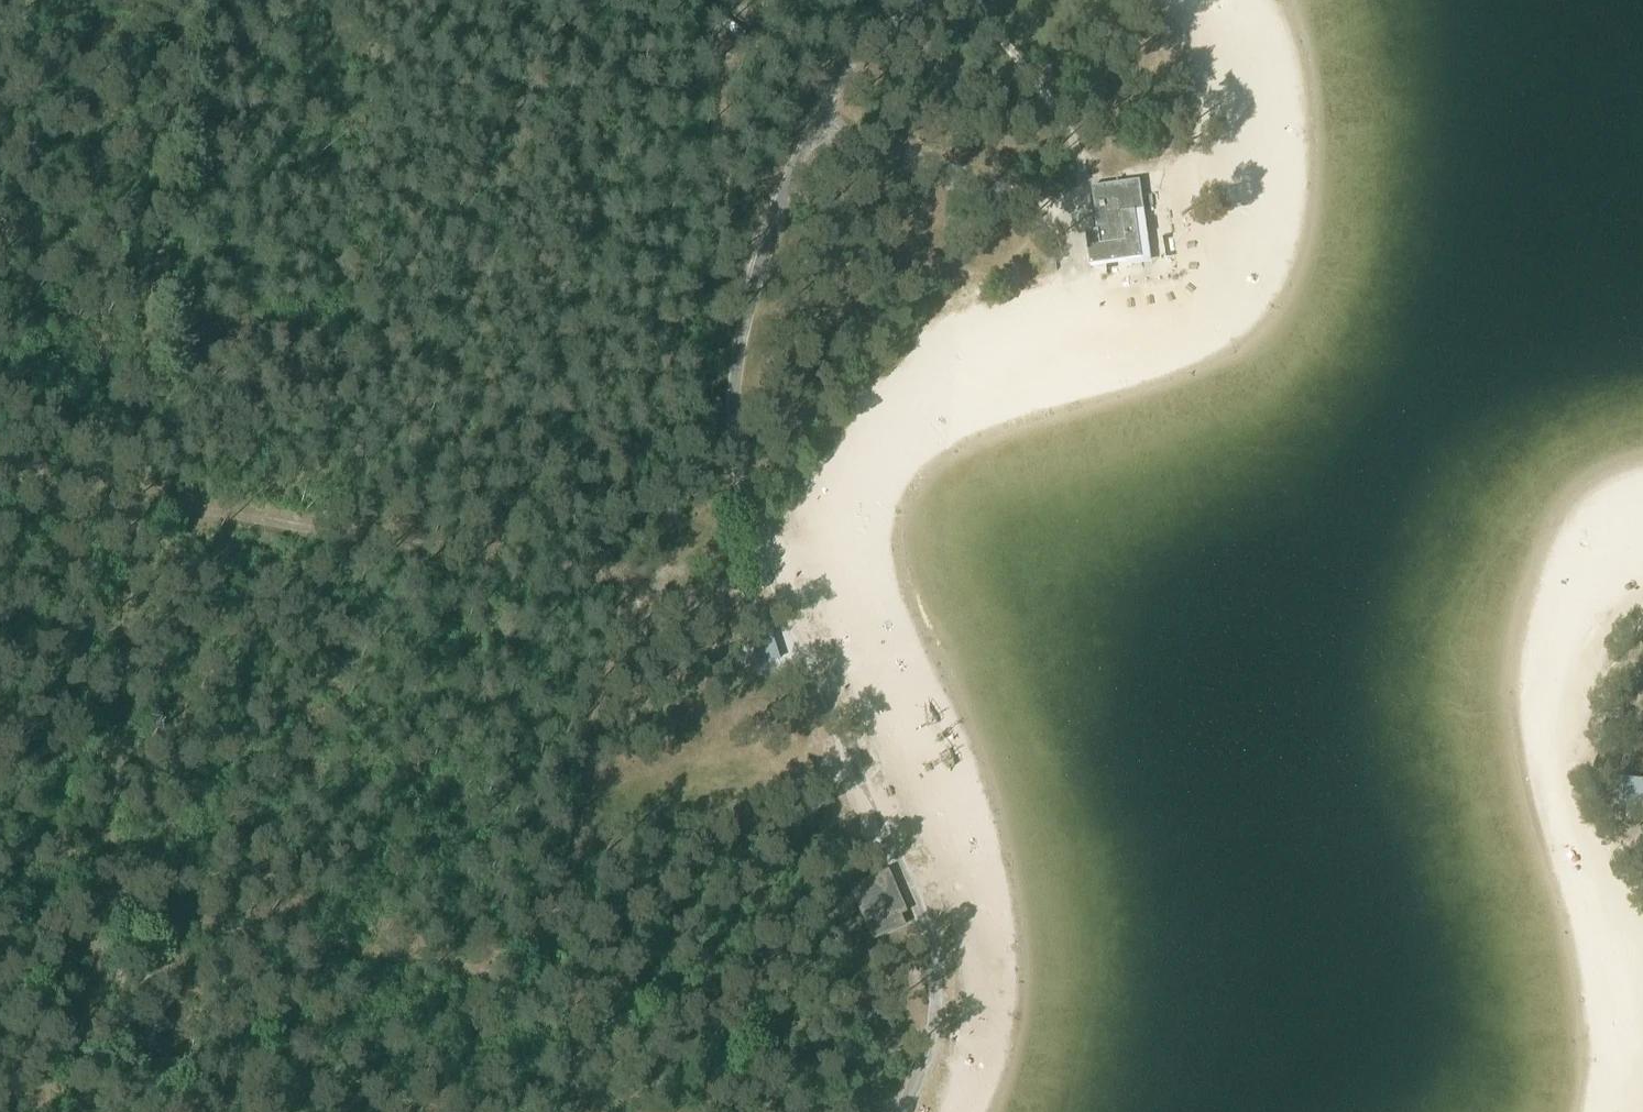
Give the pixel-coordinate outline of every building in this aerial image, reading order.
[(1135,214),(1143,212),(1139,183),(1093,190),(1097,224),(1108,222),(1109,232),(1086,235),(1091,267),(1142,260),(1135,214)] [(1624,780),(1623,800),(1642,801),(1642,781),(1624,780)] [(884,874),(851,889),(872,936),(899,924),(895,915),(901,912),(884,874)]
